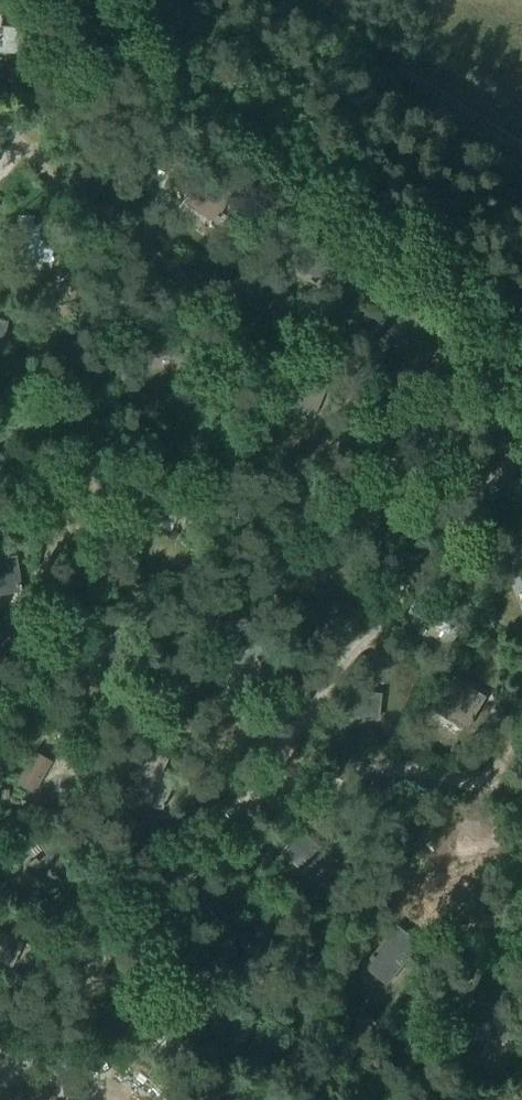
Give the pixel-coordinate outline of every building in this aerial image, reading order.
[(24,54),(26,30),(0,29),(0,53),(24,54)] [(185,204),(180,213),(197,223),(202,214),(215,222),(234,191),(217,180),(221,174),(208,166),(185,204)] [(52,262),(52,226),(32,225),(32,217),(19,217),(17,262),(52,262)] [(301,237),(288,261),(321,279),(334,255),(301,237)] [(431,319),(410,307),(414,299),(401,292),(385,324),(419,342),(431,319)] [(163,311),(148,311),(144,356),(177,360),(181,323),(162,322),(163,311)] [(327,383),(296,370),(281,404),(313,418),(327,383)] [(20,592),(15,556),(2,558),(1,548),(0,548),(0,595),(20,592)] [(416,597),(409,612),(449,633),(457,618),(416,597)] [(234,695),(266,675),(255,657),(263,651),(254,639),(215,664),(234,695)] [(484,697),(455,679),(437,711),(466,728),(484,697)] [(380,694),(343,690),(341,718),(377,721),(380,694)] [(35,751),(17,782),(33,790),(50,760),(35,751)] [(175,777),(144,764),(129,797),(160,811),(175,777)] [(0,790),(0,792),(0,799),(9,798),(8,789),(0,790)] [(299,828),(279,851),(315,883),(335,860),(299,828)] [(463,834),(455,836),(460,865),(475,862),(474,856),(494,852),(491,834),(464,840),(463,834)] [(71,867),(64,859),(69,855),(57,841),(44,851),(47,855),(37,861),(35,858),(23,869),(31,880),(36,877),(44,887),(51,881),(57,888),(68,878),(65,873),(71,867)] [(395,928),(365,967),(387,984),(416,949),(395,928)] [(0,931),(0,963),(11,968),(24,941),(0,931)] [(258,1093),(246,1090),(243,1099),(256,1099),(258,1093)]
